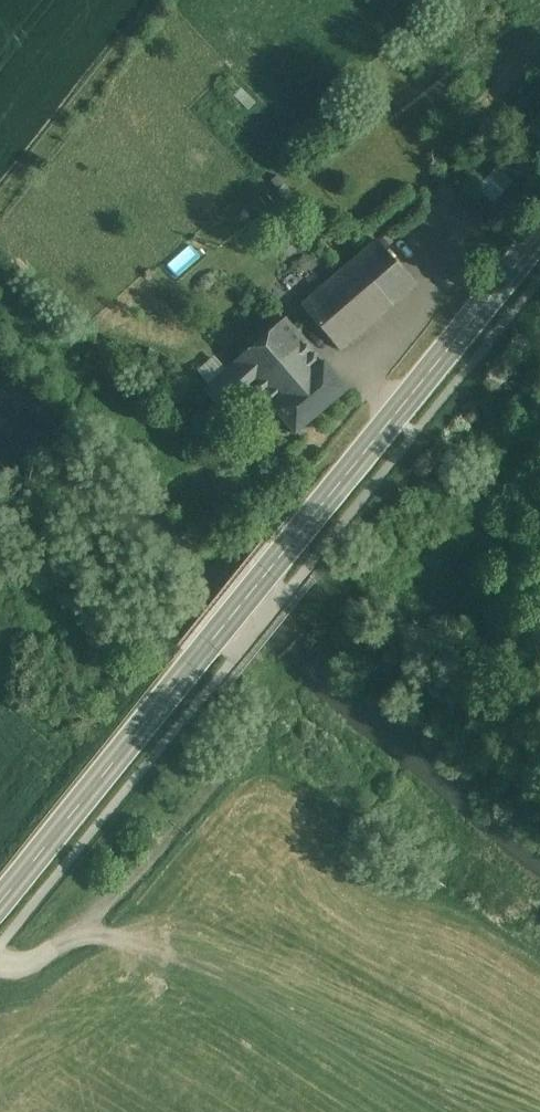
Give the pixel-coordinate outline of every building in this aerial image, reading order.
[(513,182),(497,167),(478,188),(493,203),(513,182)] [(525,193),(513,182),(493,203),(505,214),(525,193)] [(377,241),(302,306),(340,351),(415,285),(377,241)] [(234,364),(257,391),(306,347),(284,321),(234,364)] [(257,391),(271,408),(322,364),(306,347),(257,391)] [(322,364),(271,408),(295,436),(348,390),(325,362),(322,364)] [(225,417),(257,391),(234,364),(202,392),(225,417)]
